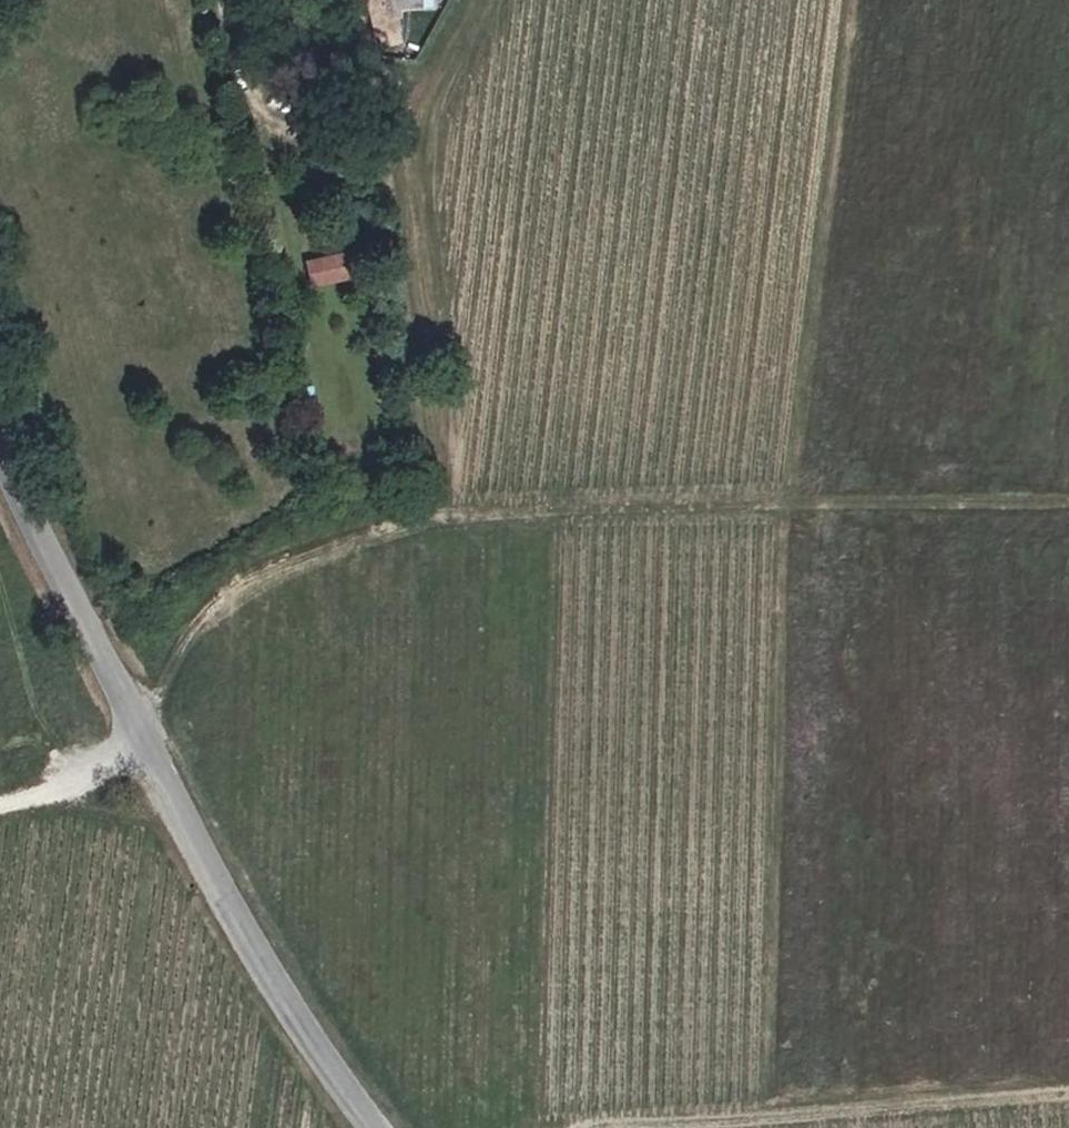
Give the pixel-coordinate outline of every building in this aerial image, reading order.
[(392,5),(387,6),(380,0),(369,0),(372,33),(394,32),(392,5)] [(308,258),(314,285),(346,278),(340,251),(308,258)]
